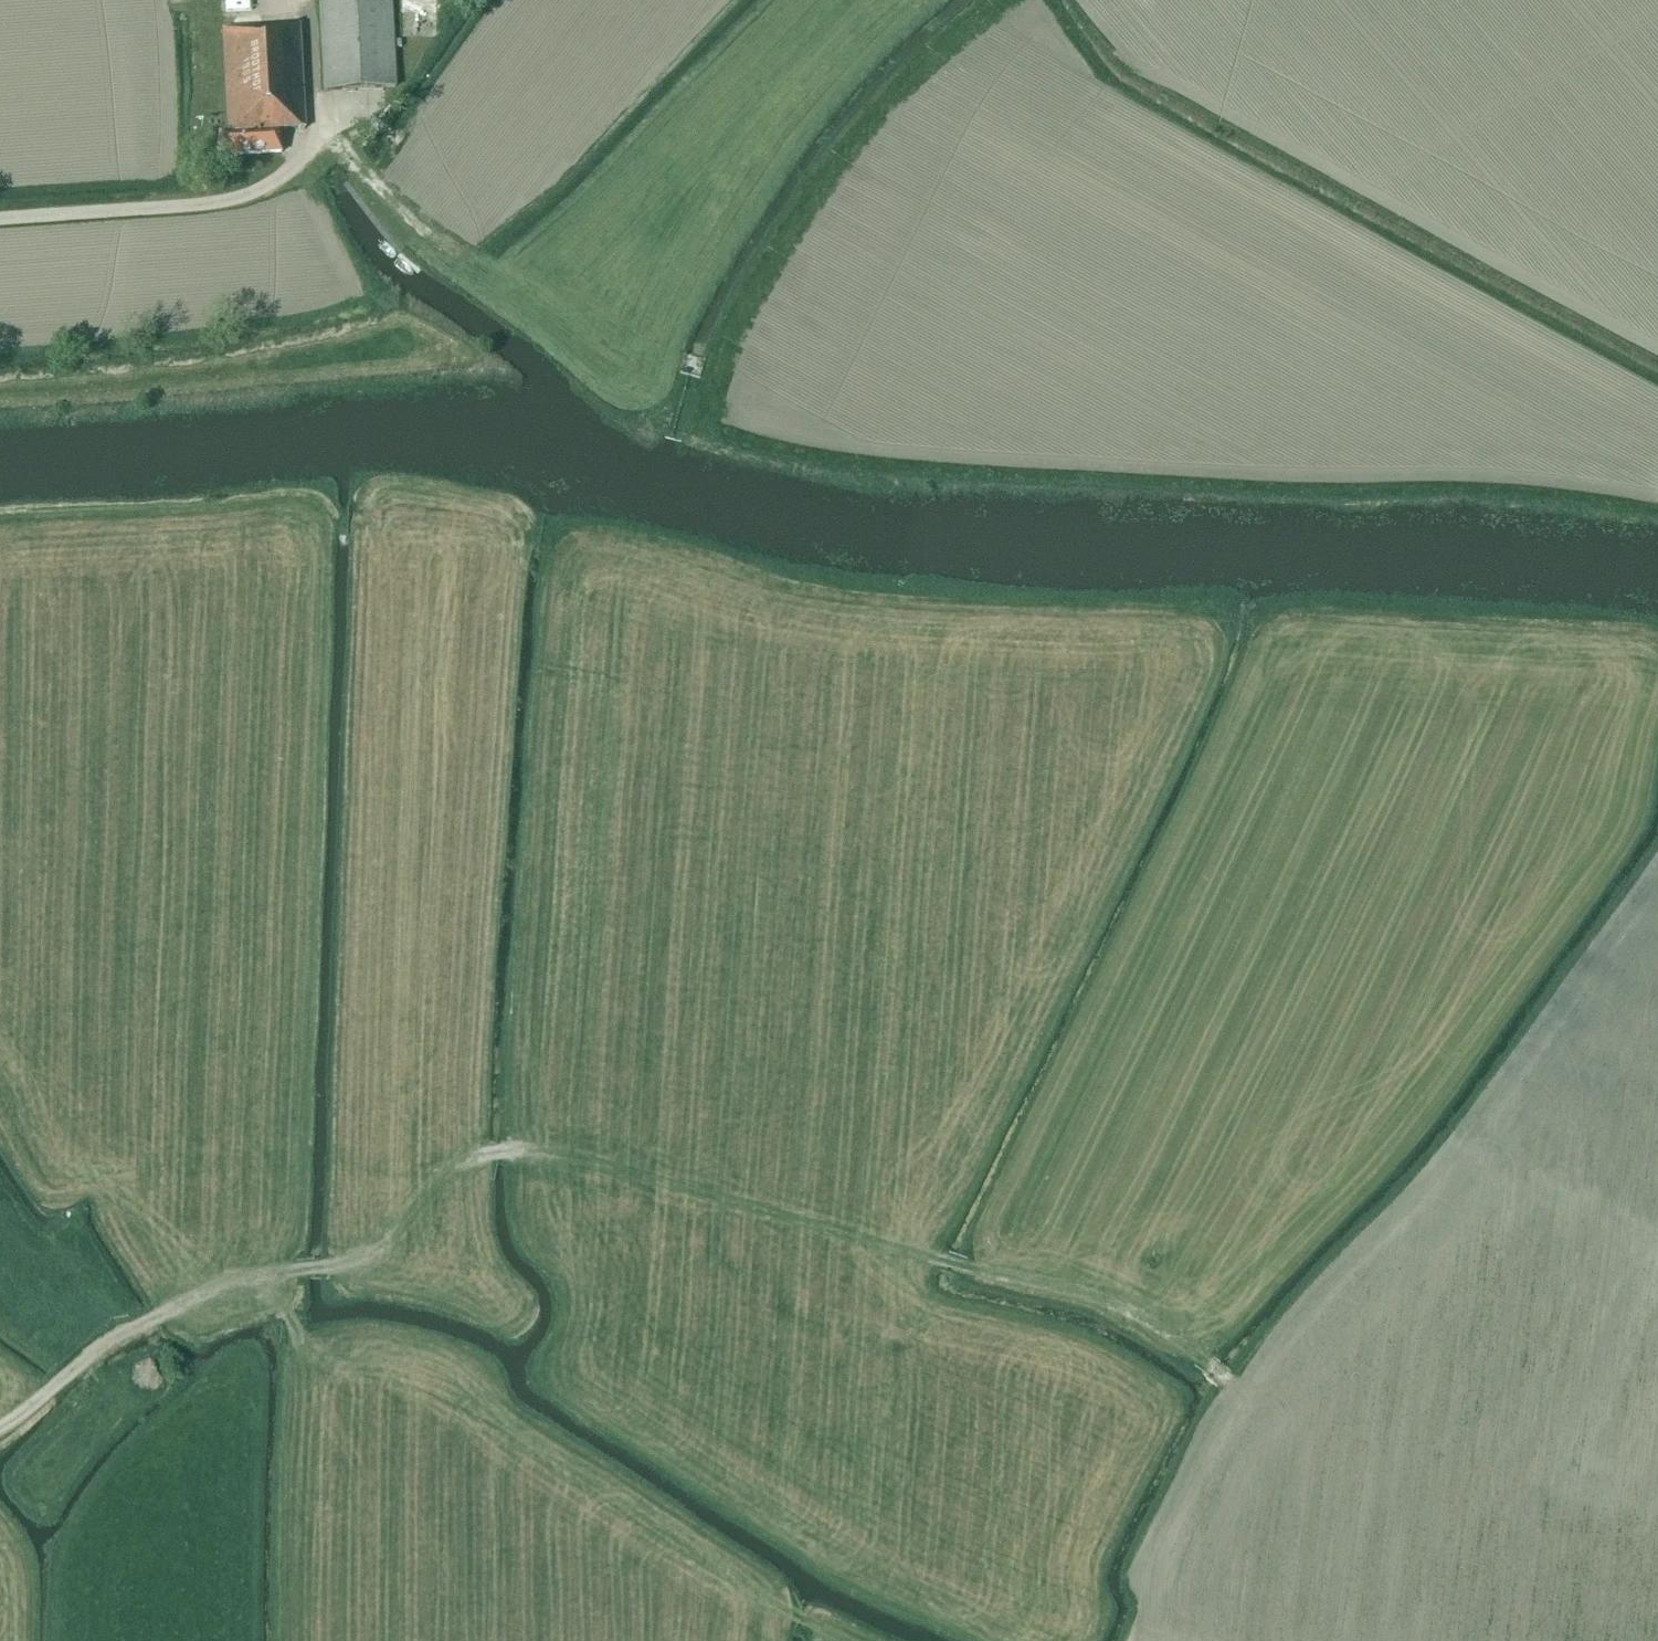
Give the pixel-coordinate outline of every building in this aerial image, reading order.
[(324,91),(395,88),(391,0),(320,0),(324,91)] [(229,132),(220,133),(221,156),(281,152),(280,130),(305,128),(300,25),(224,30),(229,132)]
